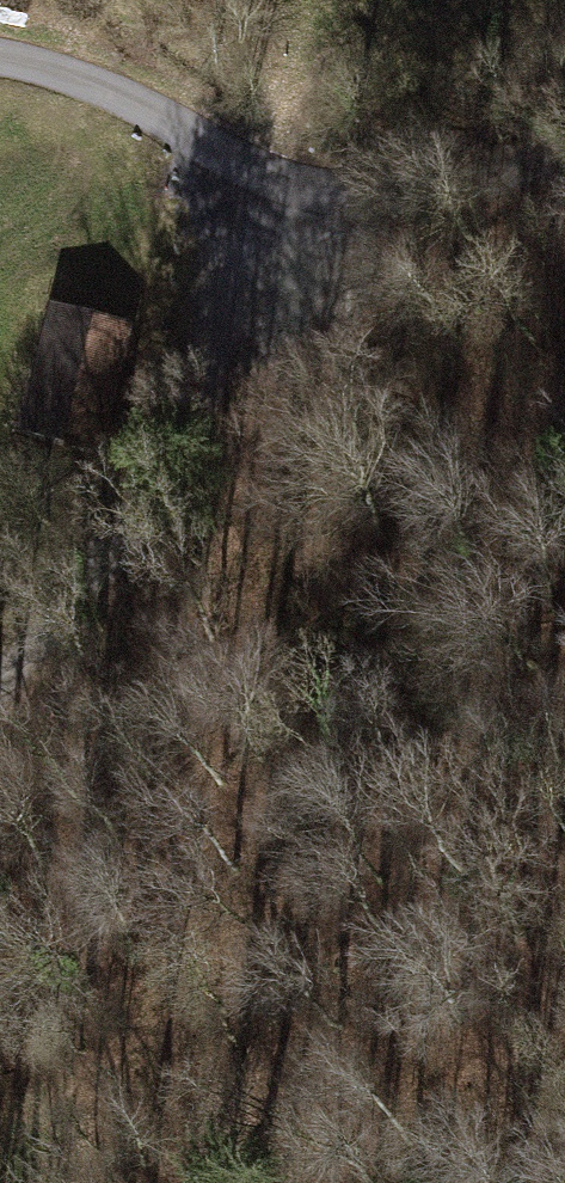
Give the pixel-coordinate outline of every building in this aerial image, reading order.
[(125,331),(57,314),(28,430),(97,447),(125,331)]
